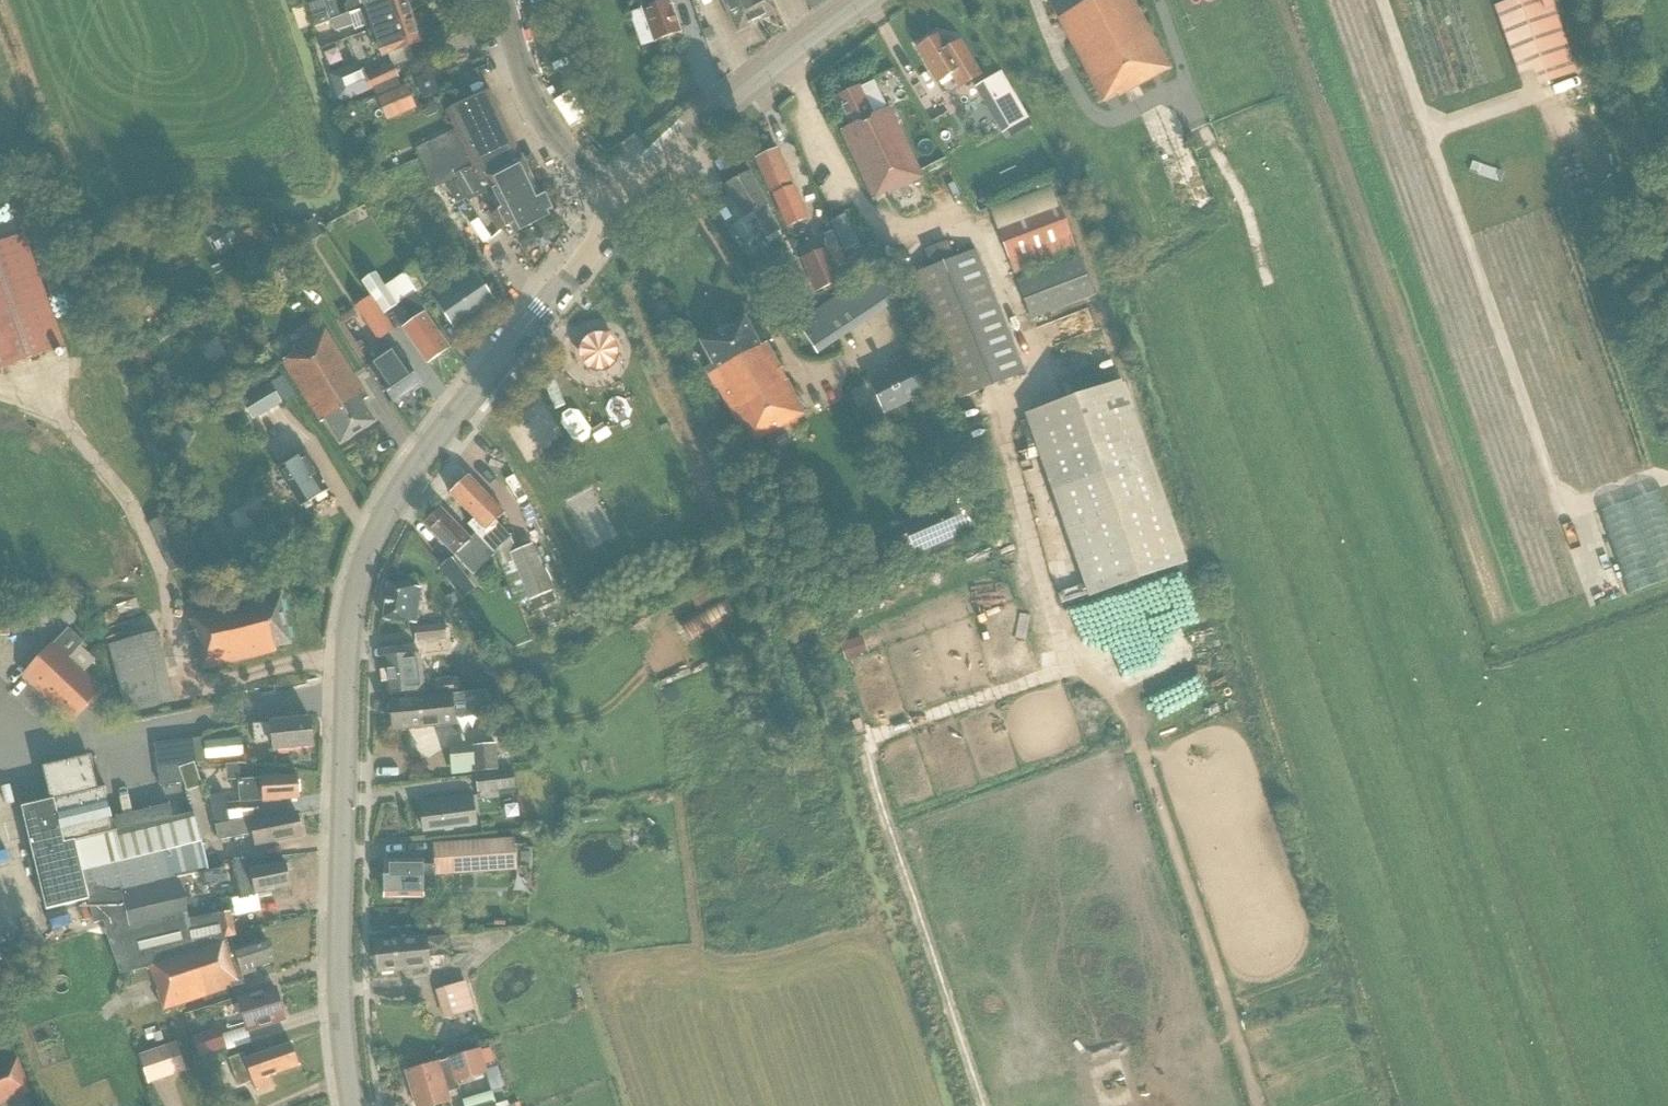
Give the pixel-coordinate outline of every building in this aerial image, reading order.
[(305,5),(310,18),(330,11),(327,0),(319,0),(305,5)] [(388,0),(349,0),(345,7),(348,14),(350,14),(360,10),(372,6),(388,0)] [(360,10),(367,31),(412,15),(406,0),(388,0),(372,6),(360,10)] [(681,32),(670,0),(639,0),(654,42),(659,40),(660,42),(668,39),(667,37),(681,32)] [(737,32),(758,22),(749,0),(721,0),(737,32)] [(758,22),(777,13),(771,0),(749,0),(758,22)] [(1170,68),(1133,0),(1054,0),(1049,2),(1103,101),(1117,93),(1118,96),(1170,68)] [(1514,56),(1531,50),(1543,83),(1577,71),(1551,0),(1513,0),(1496,6),(1514,56)] [(350,14),(348,14),(332,20),(335,31),(353,25),(350,14)] [(367,31),(372,44),(384,40),(389,53),(420,42),(420,43),(421,42),(412,15),(367,31)] [(946,50),(937,34),(918,46),(928,61),(925,63),(937,82),(951,74),(960,87),(981,74),(960,41),(946,50)] [(357,63),(329,75),(337,97),(347,99),(368,90),(398,77),(392,64),(362,77),(357,63)] [(989,100),(1010,87),(1001,72),(981,85),(989,100)] [(438,93),(432,75),(417,80),(423,98),(438,93)] [(912,183),(924,177),(889,106),(873,114),(859,85),(836,96),(850,125),(840,130),(873,198),(887,192),(888,194),(891,193),(894,199),(915,189),(912,183)] [(406,86),(377,99),(388,122),(417,109),(406,86)] [(510,224),(514,233),(553,214),(552,211),(560,208),(552,191),(544,195),(542,191),(538,193),(528,171),(534,169),(534,168),(536,167),(531,156),(528,157),(523,159),(490,91),(448,111),(456,130),(416,149),(435,187),(457,176),(459,180),(451,184),(460,204),(487,192),(497,212),(491,216),(498,230),(510,224)] [(793,139),(778,146),(788,167),(803,160),(793,139)] [(791,182),(792,182),(778,149),(756,159),(770,192),(773,190),(774,194),(773,194),(787,227),(807,218),(794,186),(793,186),(791,182)] [(767,237),(780,230),(766,205),(767,204),(749,172),(725,185),(743,218),(753,213),(767,237)] [(980,191),(977,200),(987,204),(991,194),(980,191)] [(1076,249),(1059,206),(998,230),(1014,273),(1076,249)] [(314,219),(301,227),(311,242),(323,234),(314,219)] [(0,243),(0,368),(64,345),(24,234),(0,243)] [(960,398),(1025,372),(976,249),(954,258),(947,241),(926,250),(932,266),(910,275),(960,398)] [(841,281),(827,249),(802,259),(816,291),(841,281)] [(1047,313),(1093,295),(1079,257),(1018,281),(1032,318),(1033,318),(1036,325),(1049,319),(1047,313)] [(422,262),(405,273),(417,291),(417,292),(426,286),(433,296),(453,326),(493,299),(472,269),(452,283),(443,289),(436,279),(433,280),(422,262)] [(899,299),(899,298),(879,268),(798,321),(818,352),(819,352),(816,347),(896,294),(899,299)] [(812,296),(796,271),(781,281),(797,306),(812,296)] [(376,273),(363,282),(372,294),(384,312),(385,313),(397,305),(397,304),(400,302),(415,293),(417,291),(405,273),(385,286),(376,273)] [(415,293),(400,302),(413,321),(404,327),(428,362),(449,348),(425,313),(428,311),(415,293)] [(372,294),(355,305),(377,340),(394,328),(384,312),(372,294)] [(1089,323),(1090,346),(1114,345),(1112,295),(1097,296),(1098,322),(1089,323)] [(356,350),(365,346),(363,340),(357,342),(344,320),(352,315),(350,310),(336,319),(356,350)] [(764,436),(805,414),(766,341),(761,344),(745,317),(700,342),(712,364),(704,368),(718,393),(720,392),(746,441),(762,432),(764,436)] [(340,443),(375,421),(362,401),(368,397),(325,329),(292,351),(294,354),(282,362),(320,422),(325,419),(340,443)] [(394,402),(420,383),(396,349),(371,367),(394,402)] [(885,412),(932,389),(917,357),(870,380),(885,412)] [(242,398),(254,418),(282,401),(270,382),(242,398)] [(1181,563),(1119,384),(1032,414),(1094,593),(1181,563)] [(179,426),(172,441),(186,448),(193,434),(179,426)] [(301,507),(329,490),(307,454),(279,470),(301,507)] [(495,520),(503,513),(504,513),(505,513),(469,475),(468,476),(469,476),(451,493),(483,526),(476,532),(495,553),(511,538),(495,520)] [(1631,592),(1667,578),(1667,511),(1660,489),(1601,511),(1631,592)] [(956,501),(904,524),(916,552),(968,529),(956,501)] [(425,523),(457,557),(473,574),(489,559),(489,558),(495,553),(476,532),(470,538),(441,508),(425,523)] [(259,538),(255,527),(221,538),(225,549),(259,538)] [(513,561),(502,565),(517,603),(529,598),(530,600),(531,600),(535,609),(555,601),(551,592),(552,591),(532,544),(510,553),(513,561)] [(452,558),(439,568),(462,598),(475,588),(452,558)] [(416,623),(421,587),(388,583),(383,619),(416,623)] [(256,598),(213,608),(209,593),(190,598),(194,613),(192,613),(194,621),(191,621),(202,669),(276,651),(275,647),(291,643),(281,596),(257,602),(256,598)] [(414,626),(415,640),(404,641),(418,641),(441,636),(443,643),(446,642),(445,638),(446,639),(445,623),(414,626)] [(68,628),(22,676),(71,722),(102,689),(84,672),(95,660),(83,649),(86,646),(68,628)] [(126,715),(176,702),(157,631),(108,646),(126,715)] [(421,653),(421,661),(433,660),(434,655),(447,653),(446,642),(443,643),(441,636),(418,641),(404,641),(401,641),(403,655),(421,653)] [(856,638),(840,643),(846,661),(862,656),(856,638)] [(421,653),(403,655),(386,657),(390,693),(425,689),(421,661),(421,653)] [(436,694),(454,692),(452,680),(435,682),(436,694)] [(467,710),(472,709),(470,692),(391,700),(394,731),(455,724),(455,723),(469,721),(467,710)] [(274,751),(313,747),(310,717),(271,722),(253,724),(255,743),(273,741),(274,751)] [(241,738),(206,742),(207,759),(243,756),(241,738)] [(158,767),(160,786),(185,782),(187,790),(201,784),(194,762),(193,763),(189,739),(155,743),(158,767)] [(472,746),(476,773),(495,771),(497,770),(494,743),(472,746)] [(54,799),(22,807),(47,909),(89,899),(94,922),(104,919),(109,938),(121,973),(150,966),(193,951),(187,921),(178,876),(208,869),(194,811),(173,816),(170,804),(143,810),(146,823),(117,830),(105,833),(88,761),(62,767),(61,765),(48,768),(46,763),(45,763),(54,799)] [(478,792),(516,788),(514,769),(497,770),(495,771),(476,773),(478,792)] [(263,799),(263,801),(281,800),(281,798),(300,797),(298,776),(279,777),(279,775),(262,776),(262,778),(239,779),(240,801),(263,799)] [(424,830),(476,824),(472,795),(420,801),(424,830)] [(212,805),(216,824),(231,821),(227,802),(212,805)] [(255,845),(302,835),(297,812),(251,821),(250,817),(216,824),(219,840),(253,833),(255,845)] [(417,860),(386,860),(386,871),(385,871),(385,897),(422,897),(422,884),(435,884),(435,874),(516,868),(514,838),(434,844),(434,863),(417,863),(417,860)] [(256,858),(233,861),(234,866),(240,896),(257,893),(259,892),(260,896),(271,894),(271,890),(290,886),(285,861),(257,867),(256,858)] [(224,914),(187,921),(193,951),(226,940),(225,936),(235,935),(231,915),(234,914),(231,898),(221,900),(224,914)] [(428,956),(451,954),(450,936),(426,938),(412,939),(411,926),(391,928),(392,929),(395,929),(396,941),(377,943),(379,970),(428,965),(428,956)] [(193,951),(150,966),(154,979),(155,978),(158,989),(157,989),(164,1009),(241,984),(238,977),(257,971),(256,967),(274,962),(266,938),(229,950),(226,940),(193,951)] [(449,1016),(474,1009),(466,983),(441,990),(449,1016)] [(248,1030),(285,1019),(276,987),(239,999),(248,1030)] [(220,1027),(193,1036),(199,1055),(226,1046),(220,1027)] [(177,1041),(139,1054),(149,1083),(187,1070),(177,1041)] [(270,1075),(299,1065),(292,1043),(246,1058),(244,1052),(229,1057),(239,1086),(253,1080),(257,1091),(274,1085),(270,1075)] [(438,1061),(407,1071),(417,1105),(431,1105),(450,1100),(446,1087),(458,1084),(457,1080),(486,1072),(479,1049),(438,1061)] [(27,1090),(16,1061),(0,1067),(0,1100),(27,1090)]
